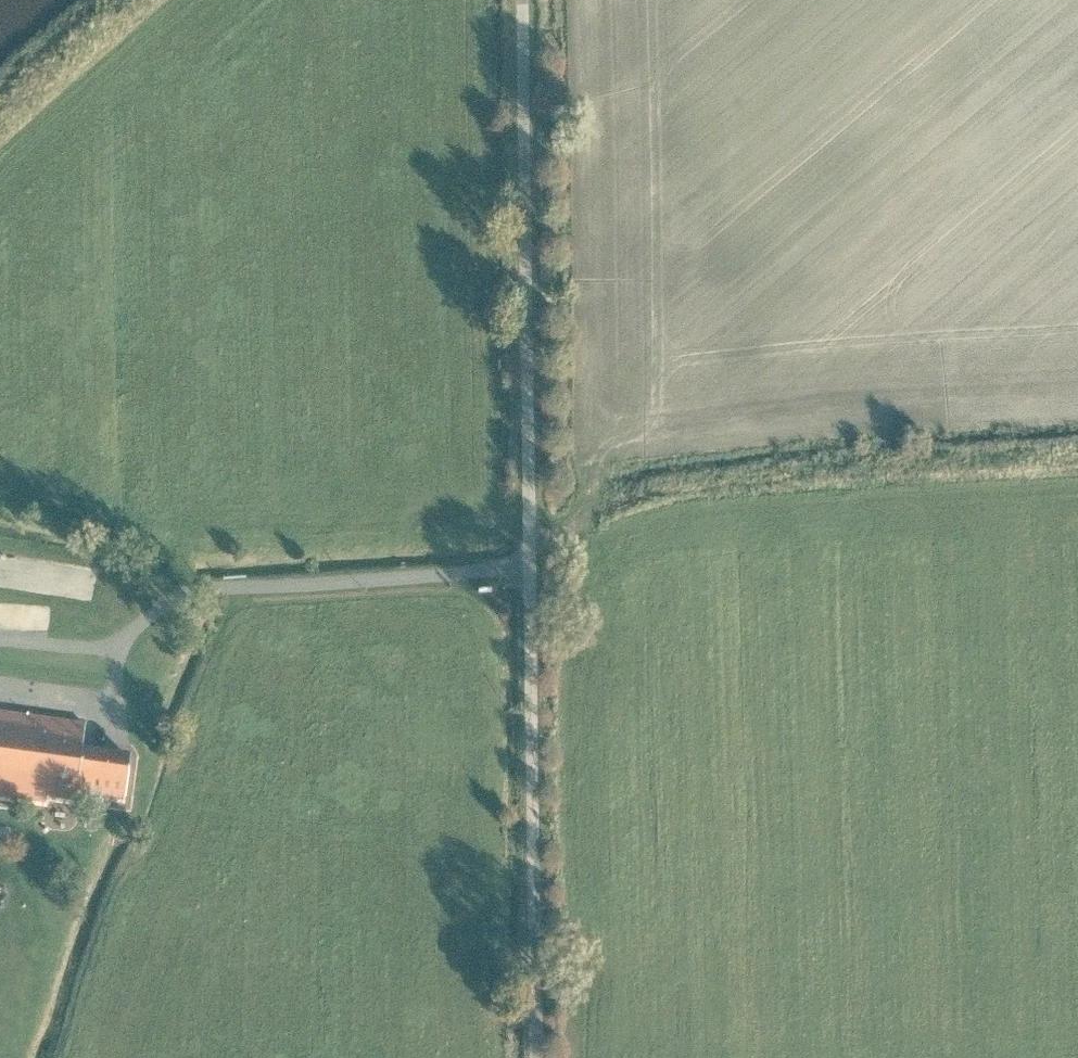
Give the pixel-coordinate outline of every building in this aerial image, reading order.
[(0,712),(0,796),(76,808),(77,798),(126,803),(130,757),(83,752),(86,725),(0,712)]
